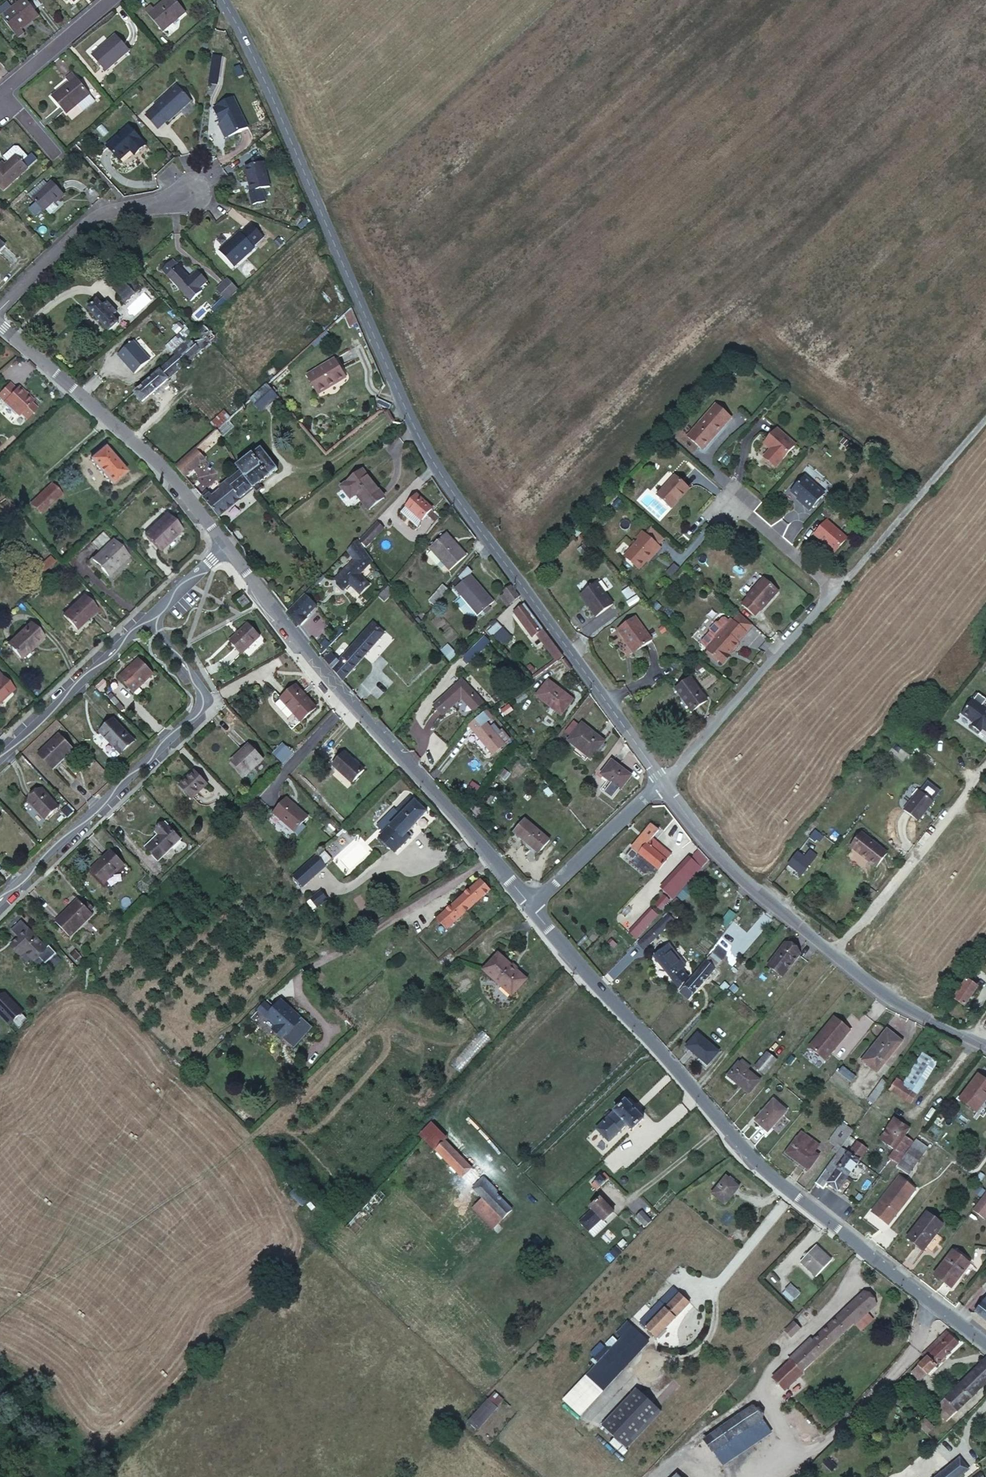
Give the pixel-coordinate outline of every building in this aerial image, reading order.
[(17,40),(24,35),(18,29),(28,21),(32,25),(38,19),(22,0),(20,0),(0,17),(0,20),(17,40)] [(145,13),(162,36),(186,16),(173,0),(169,0),(164,4),(166,7),(157,15),(151,9),(145,13)] [(115,39),(92,58),(105,75),(128,55),(115,39)] [(56,96),(49,101),(63,118),(87,98),(70,78),(64,84),(68,88),(57,98),(56,96)] [(178,90),(148,116),(161,131),(167,125),(169,127),(192,106),(178,90)] [(248,134),(233,102),(212,112),(219,129),(226,126),(232,141),(248,134)] [(222,146),(232,141),(226,126),(219,129),(215,131),(222,146)] [(129,131),(107,152),(119,164),(130,153),(137,161),(148,151),(129,131)] [(29,167),(36,160),(29,154),(23,161),(29,167)] [(3,191),(27,170),(15,157),(3,167),(0,164),(0,188),(3,191)] [(51,169),(36,181),(40,186),(54,173),(51,169)] [(264,171),(246,177),(255,203),(273,197),(264,171)] [(59,178),(37,196),(47,208),(60,198),(61,199),(69,192),(59,178)] [(239,232),(218,251),(232,268),(255,250),(253,247),(262,240),(249,226),(240,234),(239,232)] [(177,263),(165,273),(188,300),(200,290),(197,287),(206,280),(195,267),(186,273),(177,263)] [(127,273),(116,282),(128,296),(139,286),(127,273)] [(214,290),(224,302),(233,294),(237,291),(226,280),(214,290)] [(98,295),(88,303),(118,338),(121,335),(112,324),(119,318),(113,311),(117,307),(108,295),(103,300),(98,295)] [(167,360),(130,392),(138,402),(213,337),(205,328),(207,327),(202,322),(189,333),(179,343),(171,350),(174,354),(167,360)] [(171,350),(179,343),(174,338),(159,351),(167,360),(174,354),(171,350)] [(132,340),(116,353),(130,371),(146,358),(132,340)] [(333,363),(306,382),(317,398),(344,379),(333,363)] [(18,415),(21,413),(25,419),(37,408),(31,402),(33,400),(19,385),(17,387),(11,380),(0,391),(0,395),(18,415)] [(265,387),(254,397),(260,404),(271,394),(265,387)] [(733,416),(718,403),(690,433),(705,447),(733,416)] [(210,419),(196,431),(204,441),(216,431),(219,428),(210,419)] [(219,428),(216,431),(222,438),(223,440),(235,430),(227,421),(219,428)] [(222,438),(216,431),(204,441),(175,468),(183,478),(204,459),(201,455),(219,440),(222,438)] [(783,461),(761,443),(748,458),(760,467),(753,475),(762,483),(769,475),(783,461)] [(103,451),(89,465),(111,487),(125,474),(103,451)] [(206,491),(198,497),(215,518),(274,471),(259,451),(236,469),(240,476),(231,484),(230,482),(218,491),(219,493),(212,498),(206,491)] [(192,473),(205,488),(219,475),(207,460),(192,473)] [(760,467),(756,464),(749,471),(753,475),(760,467)] [(387,498),(364,468),(340,487),(350,501),(357,496),(370,513),(387,498)] [(691,488),(676,475),(658,495),(672,508),(691,488)] [(825,492),(805,476),(792,491),(804,501),(802,503),(810,510),(825,492)] [(19,514),(27,524),(46,505),(59,494),(51,485),(38,495),(19,514)] [(418,499),(406,508),(420,525),(432,516),(418,499)] [(164,518),(143,538),(156,553),(178,532),(164,518)] [(848,535),(829,519),(817,533),(835,549),(848,535)] [(652,527),(647,533),(660,544),(665,538),(652,527)] [(634,534),(637,537),(643,530),(640,528),(634,534)] [(660,546),(643,530),(637,537),(630,544),(632,546),(624,554),(639,567),(653,551),(655,553),(660,546)] [(373,532),(358,545),(362,550),(378,537),(373,532)] [(464,561),(444,538),(429,553),(448,576),(464,561)] [(110,543),(90,561),(106,577),(125,559),(110,543)] [(353,544),(339,557),(348,568),(340,575),(343,578),(335,586),(344,595),(350,589),(359,598),(369,588),(359,578),(370,566),(353,544)] [(47,556),(33,568),(39,575),(53,562),(47,556)] [(332,583),(335,586),(343,578),(340,575),(332,583)] [(779,589),(765,577),(748,595),(750,596),(761,607),(762,608),(779,589)] [(470,580),(452,595),(463,608),(473,620),(474,621),(480,616),(485,611),(491,606),(470,580)] [(603,580),(586,593),(602,613),(619,600),(603,580)] [(519,599),(510,587),(501,595),(511,606),(519,599)] [(432,610),(446,594),(442,589),(428,604),(432,610)] [(305,590),(285,609),(295,621),(301,615),(315,601),(305,590)] [(244,596),(238,600),(243,607),(249,602),(244,596)] [(761,607),(750,596),(743,603),(755,614),(761,607)] [(80,598),(60,615),(73,629),(92,611),(80,598)] [(567,660),(524,606),(514,615),(533,639),(537,636),(559,665),(567,660)] [(473,620),(463,608),(457,613),(467,625),(473,620)] [(741,613),(734,621),(748,633),(755,625),(741,613)] [(748,633),(732,619),(731,620),(725,615),(722,615),(719,619),(716,619),(710,626),(710,629),(717,635),(719,637),(709,648),(708,649),(723,664),(744,642),(742,640),(748,633)] [(639,617),(623,629),(639,651),(656,639),(639,617)] [(497,621),(487,631),(502,646),(512,636),(497,621)] [(27,626),(5,647),(15,658),(30,644),(34,646),(40,640),(27,626)] [(244,626),(226,642),(237,653),(255,638),(244,626)] [(341,679),(380,638),(369,628),(355,643),(339,659),(331,649),(323,657),(329,665),(341,679)] [(702,641),(709,648),(719,637),(717,635),(710,629),(702,638),(702,641)] [(448,644),(441,650),(450,660),(457,655),(448,644)] [(697,652),(689,657),(697,667),(704,661),(697,652)] [(136,660),(116,679),(130,693),(149,675),(136,660)] [(548,679),(537,695),(560,712),(572,697),(548,679)] [(473,690),(465,681),(446,700),(454,708),(463,701),(475,714),(484,705),(471,692),(473,690)] [(712,703),(697,681),(682,690),(697,713),(712,703)] [(294,683),(277,697),(297,721),(314,707),(294,683)] [(965,706),(976,715),(974,718),(982,725),(985,722),(985,723),(985,699),(977,692),(965,706)] [(480,714),(469,726),(493,755),(505,744),(480,714)] [(582,720),(570,737),(592,755),(605,738),(582,720)] [(110,721),(97,732),(117,753),(129,742),(110,721)] [(54,736),(35,754),(49,769),(68,751),(54,736)] [(283,764),(293,752),(281,742),(272,754),(283,764)] [(244,747),(226,763),(239,778),(257,761),(244,747)] [(341,753),(329,766),(348,785),(361,772),(341,753)] [(613,756),(604,771),(622,784),(633,769),(613,756)] [(177,788),(188,800),(204,785),(193,774),(177,788)] [(936,795),(921,783),(906,802),(920,814),(936,795)] [(283,789),(269,803),(288,824),(302,810),(283,789)] [(37,790),(25,801),(42,820),(54,809),(37,790)] [(403,807),(377,832),(393,851),(410,835),(405,830),(425,811),(410,795),(405,799),(402,797),(397,801),(403,807)] [(65,822),(73,814),(60,800),(56,804),(62,810),(58,814),(65,822)] [(549,841),(525,822),(515,835),(538,854),(549,841)] [(820,838),(829,827),(822,822),(813,833),(820,838)] [(145,848),(158,861),(179,840),(162,823),(154,831),(158,836),(145,848)] [(657,871),(671,856),(653,838),(660,831),(653,825),(632,847),(657,871)] [(884,855),(862,836),(850,850),(872,869),(884,855)] [(821,850),(814,845),(809,851),(803,846),(793,857),(806,868),(821,850)] [(291,867),(300,876),(322,855),(313,846),(291,867)] [(701,847),(695,853),(706,863),(712,856),(701,847)] [(110,851),(89,871),(101,883),(122,864),(110,851)] [(671,878),(681,889),(706,863),(695,853),(671,878)] [(316,870),(301,883),(314,897),(329,884),(316,870)] [(424,929),(435,941),(487,893),(476,881),(424,929)] [(662,894),(654,905),(662,911),(670,900),(662,894)] [(76,902),(54,923),(67,936),(89,916),(76,902)] [(651,907),(639,919),(647,927),(659,916),(651,907)] [(670,913),(640,941),(646,948),(676,920),(670,913)] [(25,933),(14,943),(24,954),(31,962),(43,952),(25,933)] [(673,941),(656,954),(682,986),(689,977),(683,969),(690,964),(673,941)] [(24,954),(14,943),(9,947),(19,958),(24,954)] [(786,945),(768,967),(780,978),(799,956),(786,945)] [(717,953),(682,990),(689,997),(724,960),(717,953)] [(497,954),(484,970),(512,995),(526,979),(497,954)] [(978,989),(961,976),(953,987),(959,991),(953,998),(965,1007),(978,989)] [(24,1012),(4,991),(0,995),(0,1016),(10,1026),(24,1012)] [(288,1014),(271,995),(256,1009),(265,1019),(262,1024),(268,1032),(288,1014)] [(754,1011),(742,1000),(737,1007),(749,1017),(754,1011)] [(834,1018),(809,1048),(825,1061),(850,1031),(834,1018)] [(885,1031),(868,1052),(883,1064),(899,1042),(885,1031)] [(698,1032),(687,1046),(705,1062),(717,1049),(698,1032)] [(767,1053),(754,1067),(763,1075),(776,1061),(767,1053)] [(890,1090),(911,1105),(936,1070),(942,1074),(944,1072),(946,1074),(950,1067),(927,1053),(922,1060),(903,1087),(896,1081),(890,1090)] [(896,1081),(903,1087),(922,1060),(911,1053),(892,1079),(896,1081)] [(737,1062),(725,1075),(734,1082),(745,1093),(757,1079),(737,1062)] [(734,1082),(725,1075),(722,1079),(730,1086),(734,1082)] [(955,1103),(975,1117),(983,1104),(985,1106),(985,1084),(976,1076),(955,1103)] [(644,1118),(624,1098),(609,1112),(607,1110),(601,1116),(603,1118),(596,1125),(609,1139),(626,1123),(633,1128),(644,1118)] [(773,1098),(756,1119),(768,1130),(785,1109),(773,1098)] [(417,1130),(420,1133),(434,1146),(443,1138),(444,1136),(427,1120),(417,1130)] [(897,1151),(892,1157),(901,1165),(912,1149),(906,1143),(914,1132),(900,1122),(884,1141),(897,1151)] [(822,1141),(806,1129),(788,1152),(809,1169),(820,1154),(815,1150),(822,1141)] [(838,1142),(843,1147),(852,1135),(847,1131),(838,1142)] [(443,1138),(434,1146),(466,1178),(475,1169),(443,1138)] [(849,1153),(842,1148),(816,1184),(824,1189),(828,1183),(839,1191),(870,1150),(858,1142),(849,1153)] [(919,1142),(905,1161),(917,1169),(931,1150),(919,1142)] [(608,1166),(614,1172),(626,1162),(620,1155),(608,1166)] [(905,1161),(901,1167),(913,1176),(918,1169),(917,1169),(905,1161)] [(590,1182),(596,1189),(609,1177),(603,1171),(590,1182)] [(510,1204),(483,1176),(473,1185),(479,1191),(469,1202),(490,1224),(510,1204)] [(740,1188),(725,1176),(709,1195),(724,1208),(740,1188)] [(872,1211),(889,1224),(916,1189),(900,1176),(872,1211)] [(985,1195),(970,1214),(981,1223),(985,1218),(985,1195)] [(612,1210),(600,1197),(589,1205),(591,1208),(580,1218),(589,1227),(599,1217),(602,1220),(612,1210)] [(645,1223),(652,1217),(642,1207),(635,1213),(645,1223)] [(926,1209),(906,1236),(923,1248),(943,1223),(926,1209)] [(738,1229),(731,1238),(741,1246),(748,1236),(738,1229)] [(816,1246),(801,1262),(816,1276),(831,1260),(816,1246)] [(954,1249),(934,1275),(953,1290),(961,1278),(957,1275),(967,1260),(954,1249)] [(671,1287),(636,1322),(652,1337),(687,1302),(671,1287)] [(786,1287),(780,1292),(788,1300),(793,1294),(786,1287)] [(770,1377),(782,1390),(833,1341),(851,1324),(857,1329),(870,1317),(865,1310),(873,1302),(863,1291),(811,1339),(809,1337),(798,1347),(800,1350),(770,1377)] [(792,1320),(781,1329),(788,1336),(798,1326),(792,1320)] [(909,1374),(919,1385),(937,1366),(959,1345),(946,1332),(919,1358),(923,1362),(909,1374)] [(635,1339),(626,1347),(632,1352),(640,1344),(635,1339)] [(588,1363),(578,1372),(595,1388),(623,1362),(616,1356),(601,1341),(588,1353),(593,1358),(588,1363)] [(626,1347),(616,1356),(623,1362),(632,1352),(626,1347)] [(583,1357),(588,1363),(593,1358),(588,1353),(583,1357)] [(956,1409),(985,1382),(985,1359),(946,1397),(955,1406),(956,1409)] [(651,1362),(615,1399),(640,1423),(676,1386),(651,1362)] [(592,1386),(578,1372),(572,1378),(585,1392),(592,1386)] [(946,1397),(939,1403),(951,1420),(959,1413),(956,1409),(955,1406),(946,1397)] [(468,1421),(479,1430),(498,1408),(488,1399),(468,1421)] [(710,1453),(700,1440),(691,1446),(708,1473),(772,1433),(753,1407),(730,1420),(740,1434),(710,1453)] [(730,1420),(700,1440),(710,1453),(740,1434),(730,1420)] [(829,1456),(823,1461),(829,1469),(835,1464),(829,1456)] [(950,1460),(960,1472),(965,1468),(955,1456),(950,1460)] [(950,1460),(929,1476),(953,1476),(960,1472),(950,1460)]
